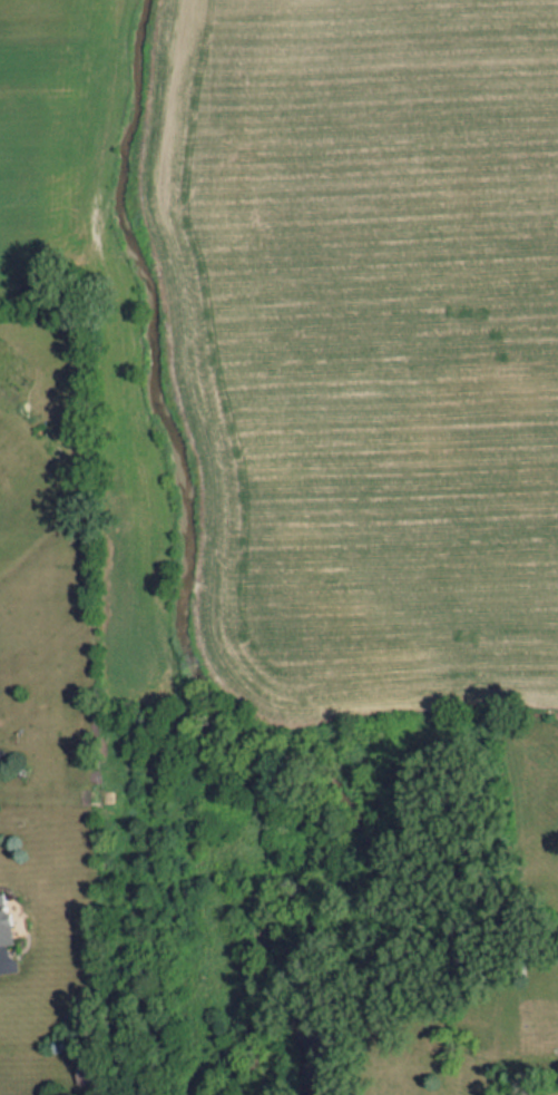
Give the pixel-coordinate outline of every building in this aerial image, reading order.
[(12,912),(8,912),(5,892),(0,893),(0,946),(15,944),(12,912)]
